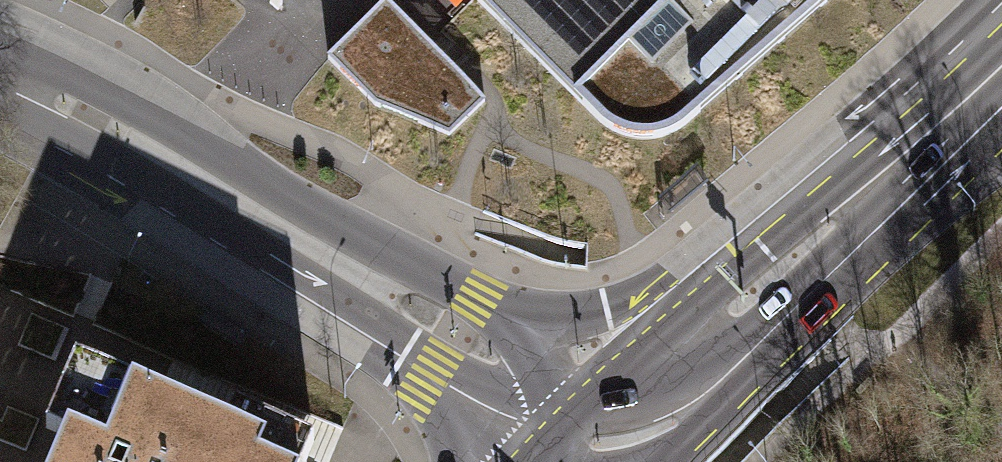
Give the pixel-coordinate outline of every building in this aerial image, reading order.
[(278,15),(292,0),(263,0),(278,15)] [(604,129),(611,132),(615,135),(623,138),(631,140),(639,142),(648,142),(657,141),(665,139),(674,135),(681,130),(831,0),(475,0),(604,129)] [(387,9),(328,66),(375,114),(449,143),(484,108),(387,9)] [(238,347),(247,334),(210,311),(201,324),(238,347)] [(75,367),(63,396),(81,404),(94,375),(75,367)] [(314,446),(266,425),(258,443),(227,430),(94,375),(81,404),(63,396),(46,437),(64,444),(57,461),(307,461),(314,446)] [(258,443),(266,425),(234,412),(227,430),(258,443)]
